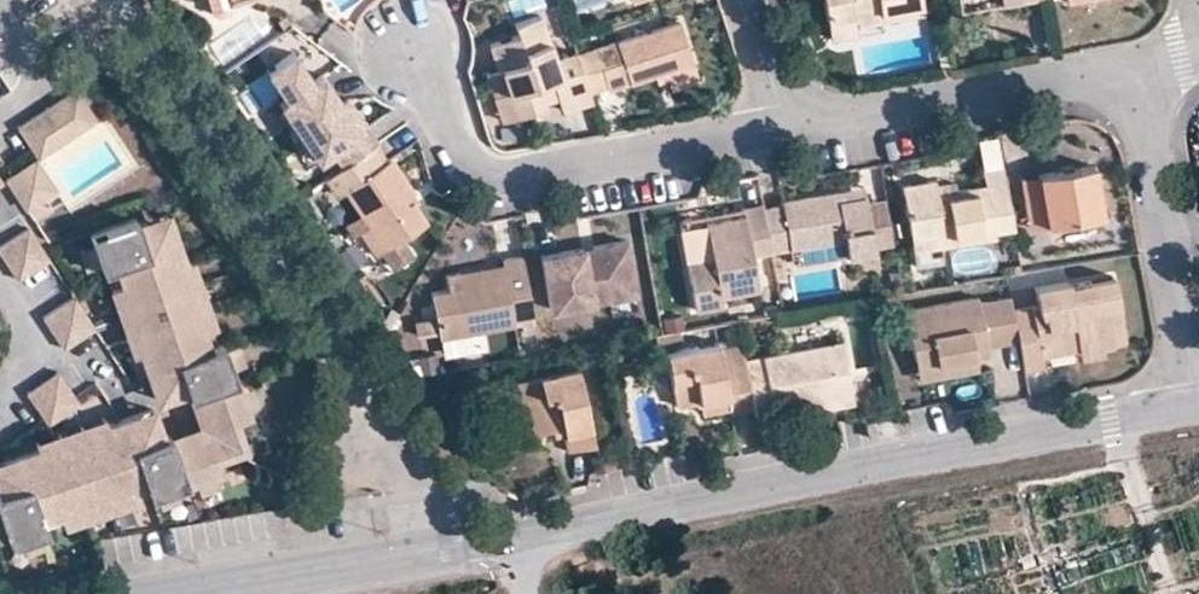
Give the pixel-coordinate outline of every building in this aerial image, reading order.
[(877,6),(899,3),(914,0),(825,0),(828,20),(853,17),(853,10),(877,6)] [(900,11),(921,9),(919,0),(914,0),(899,3),(900,11)] [(879,20),(877,6),(853,10),(853,17),(828,20),(830,28),(879,20)] [(578,52),(577,49),(553,57),(541,13),(514,22),(518,34),(490,43),(498,69),(504,67),(517,115),(547,106),(546,102),(543,95),(558,91),(560,97),(563,106),(593,96),(590,86),(578,52)] [(629,74),(630,78),(663,69),(693,60),(681,20),(618,40),(629,74)] [(618,40),(597,47),(607,81),(629,74),(618,40)] [(597,47),(578,52),(590,86),(607,81),(597,47)] [(699,77),(693,60),(663,69),(666,77),(674,75),(677,83),(699,77)] [(498,69),(487,72),(501,119),(517,115),(504,67),(498,69)] [(368,123),(361,127),(344,102),(324,71),(285,98),(302,126),(321,154),(336,144),(346,161),(370,145),(378,139),(368,123)] [(24,123),(44,153),(100,116),(82,84),(31,118),(24,123)] [(560,97),(558,91),(543,95),(546,102),(560,97)] [(361,127),(368,123),(350,97),(344,102),(361,127)] [(341,193),(347,190),(385,248),(383,249),(394,267),(412,256),(401,238),(425,222),(414,205),(411,201),(406,205),(400,196),(410,189),(389,158),(382,162),(370,145),(346,161),(327,175),(341,193)] [(32,202),(47,194),(41,183),(52,175),(41,159),(14,175),(32,202)] [(1040,169),(1047,209),(1103,199),(1096,161),(1077,163),(1079,174),(1066,176),(1065,165),(1040,169)] [(1079,174),(1077,163),(1065,165),(1066,176),(1079,174)] [(903,181),(913,231),(938,226),(940,240),(996,230),(996,223),(1014,219),(1006,175),(1004,164),(984,167),(986,182),(958,186),(939,190),(938,180),(938,175),(903,181)] [(1049,217),(1047,209),(1040,169),(1022,172),(1030,220),(1049,217)] [(41,183),(47,194),(59,187),(52,175),(41,183)] [(938,180),(939,190),(958,186),(958,178),(938,180)] [(841,185),(844,191),(870,188),(868,179),(841,185)] [(844,191),(841,185),(785,195),(787,199),(765,204),(772,247),(777,273),(787,272),(782,244),(795,242),(850,232),(854,250),(879,246),(878,241),(871,194),(870,188),(844,191)] [(418,200),(410,189),(400,196),(406,205),(411,201),(414,205),(418,200)] [(895,237),(886,191),(871,194),(878,241),(895,237)] [(711,245),(721,243),(722,251),(713,253),(689,257),(697,303),(725,297),(724,287),(760,280),(755,249),(772,247),(765,204),(764,199),(745,203),(744,211),(707,218),(707,219),(711,245)] [(1047,209),(1049,217),(1104,208),(1103,199),(1047,209)] [(148,211),(143,214),(144,225),(152,232),(167,228),(160,207),(148,211)] [(108,257),(115,277),(130,315),(123,317),(133,345),(139,364),(149,390),(179,380),(182,387),(192,383),(205,417),(216,414),(238,405),(237,399),(231,383),(227,372),(223,361),(216,343),(213,336),(200,341),(192,323),(185,301),(177,281),(168,259),(178,254),(167,228),(152,232),(144,225),(143,214),(130,217),(127,211),(83,227),(86,240),(93,255),(96,263),(108,257)] [(711,245),(707,219),(683,223),(689,257),(713,253),(711,245)] [(913,231),(915,244),(940,240),(938,226),(913,231)] [(13,277),(42,258),(23,228),(0,243),(0,258),(13,277)] [(336,243),(345,264),(363,256),(354,235),(336,243)] [(585,243),(543,251),(552,304),(612,293),(638,288),(628,235),(594,241),(595,245),(586,247),(585,243)] [(81,260),(93,255),(86,240),(75,242),(81,260)] [(722,251),(721,243),(711,245),(713,253),(722,251)] [(178,254),(168,259),(177,281),(191,274),(183,254),(178,254)] [(505,263),(506,271),(460,278),(461,287),(435,292),(442,333),(518,319),(516,313),(535,310),(525,254),(505,258),(505,263)] [(506,271),(505,263),(459,270),(460,278),(506,271)] [(1117,277),(1117,269),(1093,274),(1094,280),(1117,277)] [(1038,333),(1075,328),(1077,339),(1078,348),(1102,344),(1125,340),(1129,334),(1117,277),(1094,280),(1093,274),(1070,276),(1069,272),(1037,278),(1039,296),(1013,301),(1018,328),(1024,358),(1042,355),(1042,346),(1038,333)] [(191,274),(177,281),(185,301),(198,296),(191,274)] [(123,317),(130,315),(115,277),(102,282),(107,300),(116,326),(122,338),(126,348),(133,345),(123,317)] [(976,357),(975,345),(974,336),(985,335),(1018,328),(1013,301),(1011,290),(979,295),(978,289),(905,302),(914,347),(926,345),(935,353),(936,365),(976,357)] [(198,296),(185,301),(192,323),(206,318),(198,296)] [(69,299),(39,318),(59,347),(89,329),(76,310),(69,299)] [(1038,333),(1042,346),(1077,339),(1075,328),(1038,333)] [(986,344),(985,335),(974,336),(975,345),(986,344)] [(749,366),(726,370),(719,336),(669,346),(680,397),(702,392),(730,387),(731,399),(754,395),(749,366)] [(776,400),(808,395),(833,390),(836,397),(855,394),(845,336),(747,354),(749,366),(754,395),(758,412),(777,408),(776,400)] [(223,361),(235,356),(228,339),(216,343),(223,361)] [(1078,348),(1080,358),(1104,353),(1102,344),(1078,348)] [(133,345),(126,348),(133,366),(139,364),(133,345)] [(936,365),(935,353),(926,345),(914,347),(917,368),(936,365)] [(526,425),(556,420),(565,418),(567,426),(570,442),(594,438),(580,362),(517,372),(526,425)] [(995,370),(994,391),(1013,392),(1013,371),(995,370)] [(23,392),(44,422),(72,403),(53,373),(23,392)] [(244,378),(231,383),(237,399),(248,394),(244,378)] [(161,434),(165,446),(197,434),(201,441),(210,439),(223,433),(216,414),(205,417),(192,383),(182,387),(195,421),(161,434)] [(731,399),(730,387),(702,392),(705,404),(731,399)] [(808,395),(809,402),(836,397),(833,390),(808,395)] [(140,437),(151,433),(144,412),(125,419),(130,433),(140,437)] [(556,420),(557,427),(567,426),(565,418),(556,420)] [(76,503),(99,494),(122,486),(139,478),(145,494),(153,490),(168,484),(178,480),(191,477),(205,470),(211,467),(201,441),(197,434),(165,446),(161,434),(155,438),(151,433),(140,437),(130,433),(125,419),(101,429),(36,455),(8,466),(13,481),(9,487),(0,490),(0,522),(9,545),(18,541),(35,536),(39,533),(34,518),(55,511),(76,503)] [(32,447),(36,455),(101,429),(98,422),(32,447)] [(8,466),(0,468),(0,490),(9,487),(13,481),(8,466)] [(191,477),(195,489),(210,482),(205,470),(191,477)] [(153,490),(157,504),(172,497),(168,484),(153,490)] [(99,494),(104,506),(126,497),(122,486),(99,494)] [(76,503),(81,515),(104,506),(99,494),(76,503)] [(55,511),(59,524),(81,515),(76,503),(55,511)] [(22,555),(39,549),(35,536),(18,541),(22,555)]
